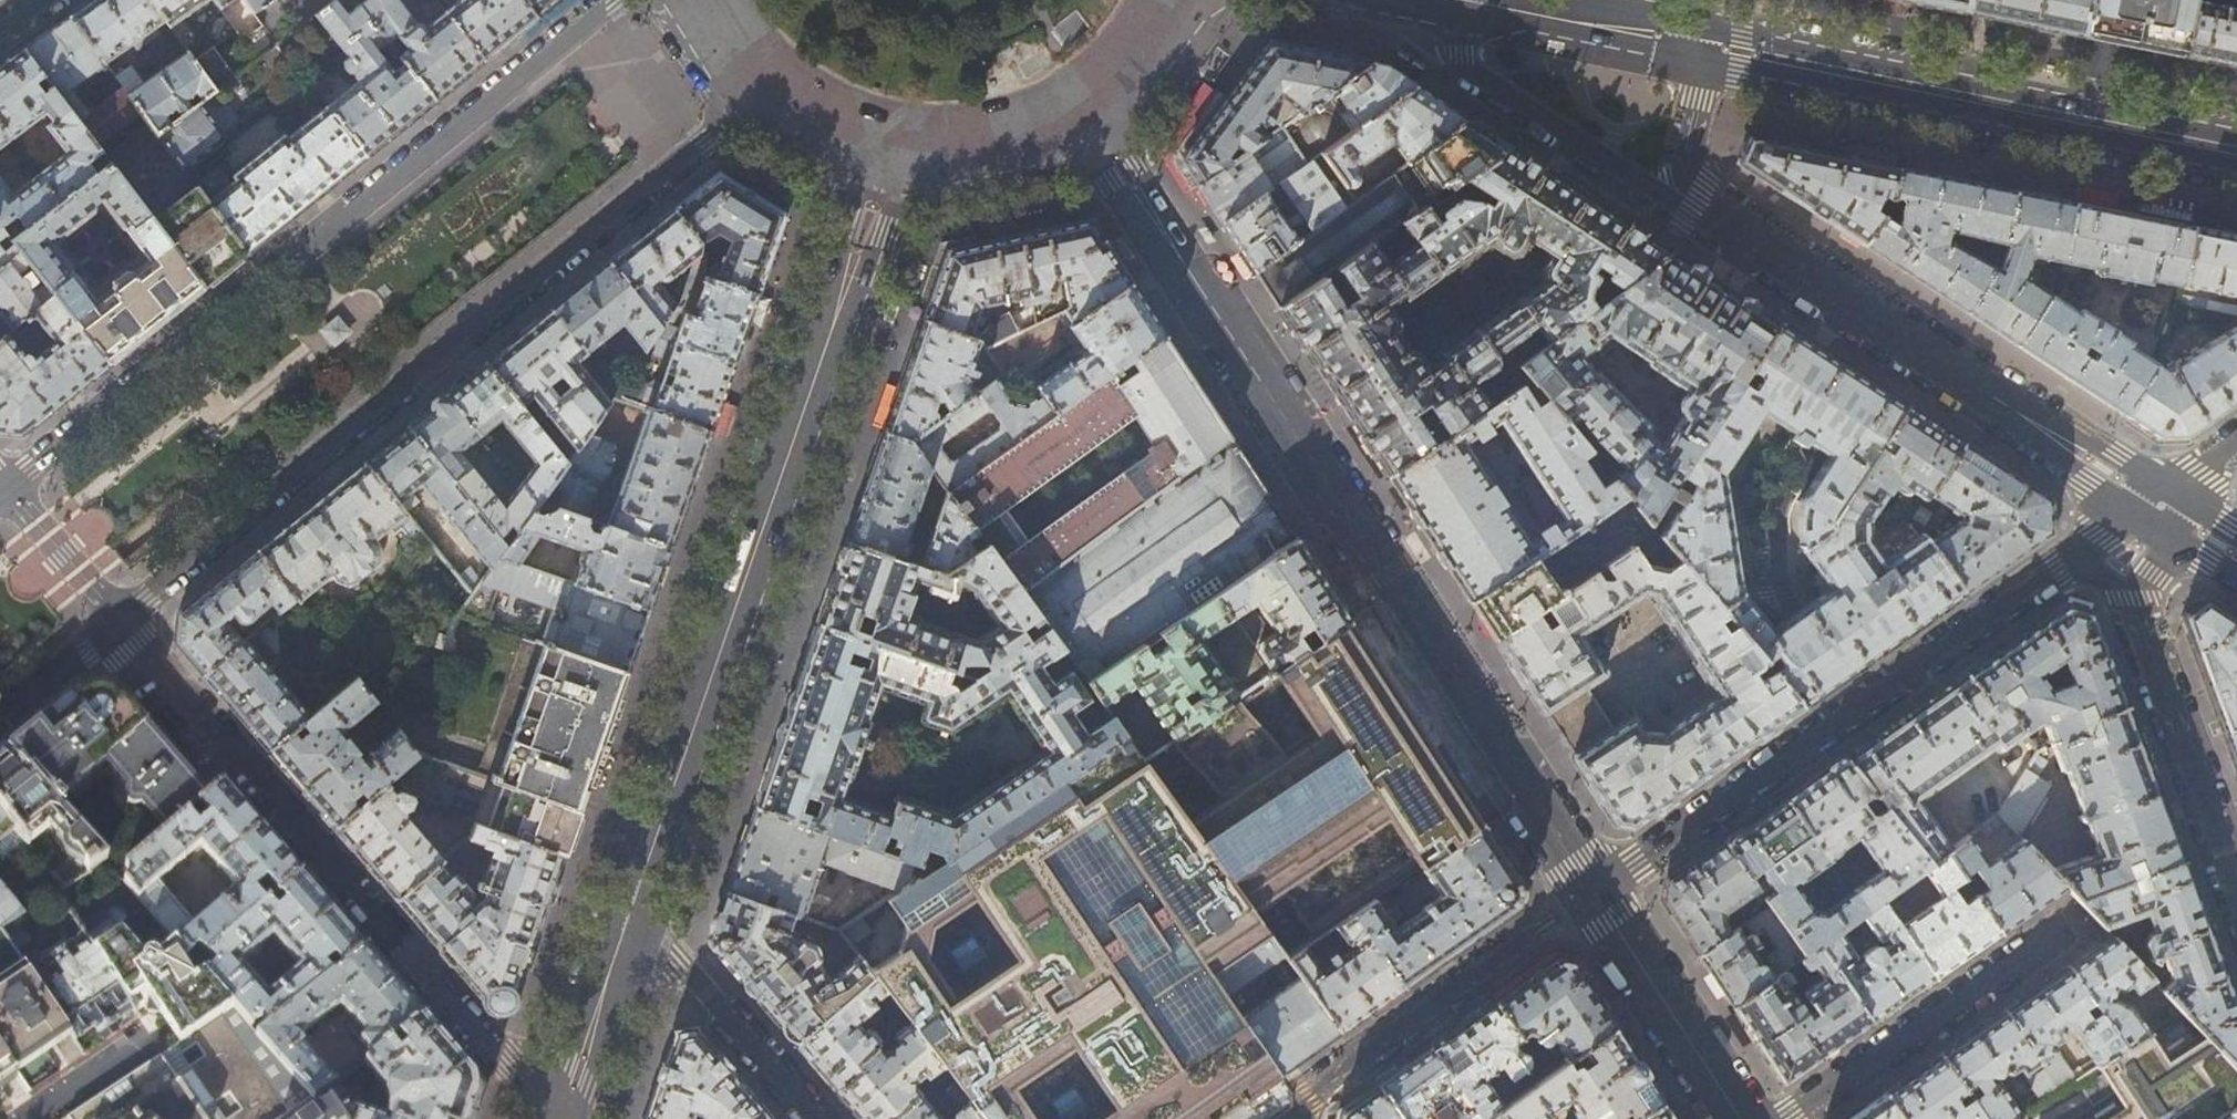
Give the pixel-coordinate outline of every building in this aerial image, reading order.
[(69,16),(104,63),(134,42),(138,48),(160,33),(160,30),(157,26),(166,20),(151,0),(91,0),(69,16)] [(166,20),(171,26),(209,0),(151,0),(166,20)] [(220,9),(231,1),(240,14),(250,7),(255,14),(256,13),(247,0),(214,0),(220,9)] [(256,13),(275,0),(247,0),(256,13)] [(387,42),(359,8),(353,0),(342,0),(317,19),(348,55),(347,56),(345,58),(343,62),(343,63),(344,67),(345,68),(346,70),(348,72),(350,73),(353,74),(353,75),(354,76),(355,78),(357,81),(358,82),(326,108),(366,157),(413,119),(435,101),(398,57),(387,65),(376,51),(387,42)] [(397,0),(368,0),(359,8),(387,42),(398,57),(435,101),(455,85),(485,61),(444,12),(432,23),(426,28),(425,27),(424,26),(422,25),(420,24),(418,24),(416,24),(397,0)] [(434,0),(413,0),(432,23),(444,12),(434,0)] [(444,12),(485,61),(508,43),(537,19),(522,0),(459,0),(444,12)] [(537,19),(561,0),(522,0),(537,19)] [(1969,0),(1904,0),(1908,1),(1967,12),(1969,0)] [(1967,12),(2019,23),(2080,35),(2087,0),(1969,0),(1967,12)] [(2080,35),(2127,45),(2180,55),(2191,0),(2087,0),(2080,35)] [(2197,0),(2191,0),(2180,55),(2236,67),(2236,8),(2197,0)] [(46,32),(22,48),(59,97),(75,87),(76,94),(87,108),(92,109),(122,88),(104,63),(69,16),(46,32)] [(1269,42),(1227,100),(1183,160),(1189,170),(1199,185),(1269,136),(1258,127),(1263,120),(1270,125),(1274,120),(1268,115),(1280,98),(1301,113),(1372,63),(1308,50),(1269,42)] [(13,140),(48,112),(55,121),(70,110),(59,97),(22,48),(0,64),(0,124),(13,140)] [(215,48),(197,61),(219,91),(237,78),(215,48)] [(206,102),(219,91),(197,61),(189,51),(127,94),(138,110),(148,123),(158,137),(173,126),(166,116),(176,109),(183,119),(196,109),(189,99),(198,92),(206,102)] [(1384,65),(1372,63),(1301,113),(1282,127),(1306,163),(1312,159),(1321,153),(1415,86),(1404,78),(1384,65)] [(1439,101),(1415,86),(1321,153),(1345,188),(1348,186),(1350,186),(1351,186),(1352,186),(1353,186),(1355,186),(1356,185),(1357,184),(1357,183),(1358,182),(1358,180),(1358,179),(1358,178),(1357,176),(1357,175),(1356,174),(1356,167),(1393,142),(1408,164),(1469,121),(1439,101)] [(203,104),(196,109),(183,119),(173,126),(158,137),(185,173),(221,144),(222,144),(223,142),(224,141),(225,138),(225,137),(225,135),(224,134),(224,132),(203,104)] [(366,157),(326,108),(287,138),(284,135),(233,179),(234,181),(207,203),(245,254),(308,204),(366,157)] [(94,142),(70,110),(55,121),(48,126),(68,151),(40,174),(62,203),(98,174),(89,163),(102,153),(94,142)] [(148,123),(138,110),(94,142),(102,153),(104,156),(148,123)] [(1487,132),(1469,121),(1408,164),(1401,168),(1427,204),(1462,180),(1509,147),(1487,132)] [(185,173),(158,137),(148,123),(104,156),(110,164),(204,287),(230,266),(245,254),(207,203),(185,173)] [(13,140),(0,124),(0,149),(13,140)] [(1306,163),(1282,127),(1269,136),(1199,185),(1210,202),(1237,244),(1241,250),(1255,271),(1255,272),(1346,208),(1312,159),(1306,163)] [(1882,195),(1892,196),(1898,168),(1848,157),(1747,137),(1737,163),(1782,193),(1832,226),(1863,246),(1883,214),(1874,208),(1882,195)] [(1494,356),(1536,327),(1547,342),(1670,252),(1577,191),(1509,147),(1462,180),(1491,200),(1487,206),(1480,202),(1458,198),(1440,211),(1438,213),(1438,214),(1439,216),(1441,218),(1434,223),(1423,207),(1402,222),(1417,243),(1387,264),(1372,243),(1279,309),(1328,384),(1388,476),(1432,445),(1418,422),(1431,413),(1446,436),(1491,406),(1475,382),(1495,368),(1496,364),(1496,361),(1494,356)] [(29,229),(13,243),(21,254),(30,265),(44,283),(54,295),(109,364),(156,325),(204,287),(110,164),(98,174),(62,203),(29,229)] [(1423,207),(1427,204),(1401,168),(1355,201),(1346,208),(1255,272),(1266,288),(1279,309),(1372,243),(1402,222),(1423,207)] [(1965,181),(1898,168),(1892,196),(1903,198),(1898,223),(1883,214),(1863,246),(1912,278),(1966,313),(1992,264),(1947,241),(1950,229),(2000,242),(2014,191),(1965,181)] [(2,229),(19,216),(29,229),(62,203),(40,174),(13,195),(0,178),(0,227),(2,229)] [(697,192),(674,210),(699,242),(716,233),(730,241),(722,267),(716,264),(712,267),(708,279),(756,295),(770,257),(784,215),(751,194),(719,174),(697,192)] [(2050,198),(2014,191),(2000,242),(2007,244),(1998,268),(1992,264),(1966,313),(1992,330),(2016,346),(2050,294),(2023,277),(2028,261),(2044,264),(2045,259),(2062,262),(2074,203),(2050,198)] [(2133,214),(2074,203),(2062,262),(2059,269),(2074,272),(2078,269),(2079,265),(2093,268),(2092,273),(2149,285),(2151,279),(2182,286),(2193,226),(2133,214)] [(699,242),(674,210),(641,237),(609,263),(662,328),(665,323),(669,317),(675,308),(676,306),(657,282),(659,280),(660,281),(661,282),(664,282),(665,282),(666,281),(667,281),(688,264),(697,276),(698,275),(699,242)] [(1044,230),(1040,212),(988,224),(992,242),(1044,230)] [(973,246),(947,252),(936,284),(923,321),(977,339),(977,340),(979,343),(995,364),(1002,375),(1068,328),(1069,328),(1131,283),(1110,252),(1090,220),(1061,226),(1044,230),(992,242),(973,246)] [(2182,286),(2236,297),(2236,235),(2193,226),(2182,286)] [(2,229),(0,227),(0,271),(21,254),(13,243),(2,229)] [(1255,271),(1241,250),(1233,256),(1246,277),(1255,272),(1255,271)] [(1740,358),(1751,364),(1778,323),(1752,305),(1697,269),(1670,252),(1547,342),(1516,364),(1529,380),(1544,398),(1566,425),(1575,417),(1594,439),(1623,468),(1622,470),(1611,478),(1626,496),(1627,498),(1640,479),(1648,484),(1634,507),(1647,523),(1654,511),(1739,382),(1745,373),(1735,366),(1740,358)] [(30,265),(21,254),(0,271),(0,315),(7,325),(11,330),(30,314),(54,295),(44,283),(31,293),(29,290),(29,289),(29,288),(29,286),(29,284),(28,282),(26,280),(25,279),(24,279),(22,278),(20,278),(19,278),(17,275),(30,265)] [(582,285),(551,310),(586,353),(621,324),(644,352),(645,352),(656,336),(662,328),(609,263),(582,285)] [(708,279),(698,275),(697,276),(688,289),(684,295),(682,299),(697,304),(696,306),(700,309),(699,310),(698,313),(697,314),(697,316),(698,317),(685,312),(679,329),(665,323),(662,328),(656,336),(733,363),(739,344),(746,324),(756,296),(756,295),(708,279)] [(1013,405),(995,380),(987,386),(976,394),(908,442),(930,470),(946,492),(1165,336),(1157,323),(1139,295),(1131,283),(1069,328),(1068,328),(1076,339),(1085,352),(1036,387),(1035,388),(1031,390),(1030,394),(1032,397),(1036,398),(1025,406),(1013,405)] [(684,295),(688,289),(682,286),(678,291),(684,295)] [(2050,294),(2016,346),(2069,380),(2123,415),(2158,364),(2129,346),(2132,342),(2114,330),(2114,329),(2098,320),(2081,308),(2079,312),(2050,294)] [(30,314),(30,315),(31,316),(31,317),(31,318),(33,320),(34,321),(35,321),(37,321),(53,344),(32,362),(28,357),(26,356),(25,356),(24,356),(23,357),(6,335),(0,340),(0,432),(21,434),(61,402),(109,364),(54,295),(30,314)] [(761,329),(771,301),(756,296),(746,324),(761,329)] [(681,312),(675,308),(669,317),(675,321),(681,312)] [(586,353),(551,310),(518,337),(486,363),(508,390),(517,400),(568,462),(588,434),(610,403),(577,362),(586,354),(586,353)] [(319,330),(334,347),(352,333),(337,315),(319,330)] [(977,339),(923,321),(904,376),(884,432),(908,442),(976,394),(966,380),(967,376),(973,378),(975,373),(969,371),(979,343),(977,340),(977,339)] [(1739,382),(1654,511),(1668,519),(1657,535),(1667,546),(1680,562),(1802,706),(1881,651),(1963,593),(1927,543),(1921,534),(1906,545),(1902,539),(1889,548),(1893,554),(1883,560),(1868,538),(1868,519),(1845,519),(1828,531),(1830,520),(1832,520),(1832,519),(1905,406),(1841,364),(1778,323),(1751,364),(1748,369),(1759,378),(1751,390),(1739,382)] [(11,330),(7,325),(0,331),(0,340),(6,335),(11,330)] [(2236,402),(2236,325),(2166,371),(2158,364),(2123,415),(2150,433),(2157,438),(2186,438),(2229,407),(2236,402)] [(733,363),(656,336),(645,352),(668,359),(664,371),(677,376),(676,376),(675,377),(674,378),(673,379),(672,380),(672,381),(672,382),(672,384),(672,385),(671,386),(659,382),(659,383),(653,381),(648,384),(628,376),(613,398),(646,410),(709,431),(720,401),(725,386),(733,363)] [(1220,420),(1183,363),(1165,336),(946,492),(978,534),(987,546),(1021,592),(1231,437),(1220,420)] [(508,390),(486,363),(467,378),(447,395),(480,436),(488,429),(500,419),(537,464),(520,485),(537,505),(539,501),(568,462),(517,400),(508,406),(500,396),(508,390)] [(995,380),(1002,375),(995,364),(980,375),(987,386),(995,380)] [(1532,407),(1518,387),(1491,406),(1446,436),(1432,445),(1388,476),(1392,482),(1443,560),(1469,600),(1626,496),(1611,478),(1598,487),(1578,459),(1588,451),(1584,447),(1566,425),(1544,398),(1532,407)] [(429,409),(407,427),(499,539),(507,528),(514,536),(537,505),(520,485),(505,506),(461,451),(480,436),(447,395),(429,409)] [(723,435),(733,406),(720,401),(709,431),(723,435)] [(1932,423),(1905,406),(1832,519),(1845,519),(1868,519),(1886,493),(1885,492),(1890,486),(1903,493),(1906,493),(1909,490),(1924,499),(1927,494),(1961,442),(1932,423)] [(688,493),(709,431),(646,410),(607,525),(669,547),(688,493)] [(383,446),(364,462),(404,510),(417,499),(411,492),(422,484),(490,570),(499,557),(506,547),(499,539),(407,427),(383,446)] [(488,429),(480,436),(488,446),(496,439),(488,429)] [(908,442),(884,432),(864,492),(846,542),(903,562),(910,544),(905,542),(930,470),(908,442)] [(612,443),(588,434),(568,462),(539,501),(544,503),(558,508),(586,518),(598,483),(605,480),(616,449),(612,443)] [(1250,467),(1231,437),(1021,592),(1041,621),(1047,629),(1063,650),(1087,683),(1297,538),(1278,509),(1250,467)] [(2008,473),(1961,442),(1927,494),(1959,516),(1964,515),(1964,521),(1959,522),(1927,543),(1963,593),(2054,530),(2054,503),(2008,473)] [(404,510),(364,462),(315,502),(257,549),(296,599),(299,603),(332,576),(335,579),(338,582),(340,583),(345,584),(347,585),(349,584),(352,584),(354,583),(356,582),(379,562),(380,560),(381,558),(382,556),(382,553),(382,551),(382,549),(381,547),(380,545),(376,540),(390,529),(394,535),(401,529),(411,540),(422,532),(404,510)] [(969,539),(978,534),(946,492),(920,568),(942,575),(974,554),(969,546),(969,539)] [(1634,507),(1627,498),(1626,496),(1469,600),(1484,619),(1494,639),(1653,530),(1647,523),(1634,507)] [(540,513),(544,503),(539,501),(537,505),(514,536),(506,547),(499,557),(518,564),(539,535),(586,552),(575,584),(648,609),(657,580),(669,547),(607,525),(586,518),(558,508),(543,514),(540,513)] [(1573,752),(1572,753),(1573,755),(1571,756),(1593,791),(1614,823),(1630,827),(1697,780),(1802,706),(1680,562),(1669,570),(1645,563),(1667,546),(1657,535),(1653,530),(1494,639),(1542,713),(1545,712),(1546,714),(1547,713),(1552,720),(1551,721),(1555,727),(1556,726),(1560,731),(1564,739),(1563,740),(1567,746),(1568,745),(1573,752)] [(1325,582),(1297,538),(1087,683),(1103,706),(1132,685),(1171,741),(1350,620),(1325,582)] [(974,554),(942,575),(920,568),(903,562),(846,542),(832,585),(818,624),(952,669),(958,671),(961,663),(984,663),(988,668),(1029,641),(1021,630),(1030,623),(1033,626),(1041,621),(1021,592),(987,546),(974,554)] [(296,599),(257,549),(225,574),(177,614),(175,641),(187,655),(204,674),(245,640),(228,619),(233,615),(235,618),(237,619),(238,620),(240,621),(244,621),(246,621),(248,621),(250,620),(272,602),(280,612),(296,599)] [(575,584),(518,564),(499,557),(490,570),(481,583),(473,594),(459,614),(463,615),(485,623),(498,585),(528,595),(530,599),(533,601),(532,603),(552,611),(552,612),(552,614),(553,616),(554,620),(556,622),(557,623),(559,624),(561,625),(553,647),(626,672),(635,645),(648,609),(575,584)] [(473,594),(481,583),(470,569),(459,577),(473,594)] [(2230,618),(2203,600),(2182,617),(2221,723),(2236,767),(2236,622),(2230,618)] [(2021,634),(1964,673),(1986,705),(1997,698),(2024,734),(2038,723),(2040,719),(2047,721),(2046,726),(2053,746),(2086,734),(2085,725),(2095,722),(2094,718),(2126,706),(2107,655),(2092,612),(2065,603),(2021,634)] [(285,619),(280,612),(271,619),(277,626),(285,619)] [(450,651),(463,615),(459,614),(458,615),(448,612),(435,646),(450,651)] [(982,1118),(1213,1118),(1230,1108),(1280,1072),(1217,983),(1192,1000),(1177,976),(1210,976),(1212,976),(1269,936),(1171,801),(1377,662),(1366,644),(1350,620),(1171,741),(1142,761),(1126,739),(1010,817),(932,869),(899,890),(882,902),(887,909),(891,906),(905,925),(900,954),(871,974),(872,976),(893,1003),(942,1067),(947,1073),(946,1074),(955,1085),(982,1118)] [(946,681),(952,669),(818,624),(801,672),(786,716),(862,742),(881,687),(926,702),(922,712),(921,716),(922,719),(924,721),(949,729),(1005,694),(1045,751),(989,788),(1010,817),(1126,739),(1110,716),(1102,722),(1091,707),(1076,718),(1071,712),(1088,700),(1068,671),(1051,682),(1039,665),(1063,650),(1047,629),(1029,641),(988,668),(974,677),(973,676),(955,687),(953,684),(946,681)] [(255,631),(245,640),(204,674),(235,711),(269,750),(295,729),(304,721),(324,704),(310,687),(297,698),(265,660),(274,653),(255,631)] [(604,736),(626,672),(553,647),(523,636),(483,749),(475,773),(579,809),(604,736)] [(1445,852),(1452,847),(1484,826),(1472,808),(1444,766),(1402,700),(1377,662),(1171,801),(1269,936),(1284,956),(1286,959),(1305,947),(1334,927),(1352,915),(1374,900),(1420,869),(1445,852)] [(1986,705),(1964,673),(1903,716),(1843,758),(1871,793),(1874,797),(1886,789),(1894,800),(1884,808),(1929,864),(1946,852),(1950,849),(1916,800),(1997,744),(2001,749),(2024,734),(1997,698),(1986,705)] [(295,729),(269,750),(303,789),(335,827),(359,806),(352,797),(362,789),(369,797),(384,783),(393,776),(418,754),(397,727),(361,759),(358,756),(360,754),(346,737),(343,739),(339,734),(377,702),(357,677),(324,704),(304,721),(311,729),(301,737),(295,729)] [(447,734),(444,731),(441,727),(438,723),(436,717),(434,709),(434,704),(434,700),(435,695),(437,690),(438,687),(414,682),(396,725),(397,727),(418,754),(475,773),(483,749),(455,739),(451,737),(447,734)] [(49,718),(7,752),(52,803),(101,762),(125,790),(124,791),(123,792),(122,794),(122,796),(122,797),(122,799),(122,801),(123,804),(125,806),(126,807),(128,808),(129,808),(131,809),(133,809),(135,808),(137,808),(138,807),(140,806),(164,834),(185,817),(198,805),(207,797),(206,796),(187,774),(138,718),(122,698),(117,702),(113,697),(109,701),(109,700),(107,698),(105,697),(103,696),(100,696),(98,695),(96,696),(94,696),(92,697),(90,698),(86,694),(82,699),(78,694),(49,718)] [(2154,782),(2126,706),(2094,718),(2095,722),(2085,725),(2086,734),(2053,746),(2062,770),(2066,769),(2097,853),(2051,870),(2067,887),(2078,899),(2183,860),(2154,782)] [(890,813),(843,797),(862,742),(786,716),(772,758),(755,807),(879,850),(886,833),(897,837),(895,844),(900,846),(897,857),(932,869),(1010,817),(989,788),(949,814),(902,798),(900,798),(898,798),(896,799),(895,800),(895,801),(894,802),(890,813)] [(14,829),(28,846),(48,830),(52,834),(50,835),(62,848),(65,846),(65,847),(65,848),(65,850),(65,852),(66,853),(67,854),(68,856),(69,856),(71,857),(72,858),(74,858),(75,858),(81,864),(71,861),(50,875),(54,881),(62,891),(104,862),(52,803),(7,752),(0,758),(0,811),(14,829)] [(2037,753),(1999,813),(2006,822),(2020,836),(2050,786),(2050,782),(2039,776),(2048,761),(2037,753)] [(475,773),(418,754),(393,776),(412,797),(413,801),(441,775),(485,791),(474,823),(475,824),(563,854),(570,834),(579,809),(475,773)] [(1871,793),(1843,758),(1813,779),(1784,800),(1827,860),(1828,859),(1833,856),(1834,852),(1855,837),(1879,870),(1852,889),(1866,909),(1880,899),(1897,887),(1922,869),(1929,864),(1884,808),(1883,808),(1873,815),(1868,814),(1859,801),(1871,793)] [(126,867),(134,877),(125,885),(176,943),(187,956),(197,947),(205,956),(207,955),(263,906),(251,891),(264,880),(276,895),(302,873),(280,847),(224,782),(207,797),(198,805),(209,819),(197,830),(185,817),(164,834),(126,867)] [(394,794),(384,783),(369,797),(359,806),(335,827),(368,864),(398,899),(440,862),(444,859),(430,843),(434,840),(416,817),(411,821),(409,818),(406,820),(405,816),(404,812),(410,809),(413,804),(413,801),(412,797),(400,791),(394,794)] [(359,806),(369,797),(362,789),(352,797),(359,806)] [(1748,825),(1724,842),(1769,905),(1804,955),(1805,954),(1817,945),(1837,931),(1860,914),(1866,909),(1852,889),(1850,890),(1822,910),(1817,909),(1813,910),(1812,911),(1793,885),(1827,860),(1784,800),(1748,825)] [(879,850),(755,807),(739,853),(726,891),(795,916),(802,919),(814,886),(820,888),(828,866),(899,890),(932,869),(897,857),(879,850)] [(14,829),(0,811),(0,841),(14,829)] [(2006,822),(1999,813),(1980,827),(1986,836),(2006,822)] [(537,927),(563,854),(475,824),(470,837),(468,838),(494,848),(479,890),(480,891),(480,894),(480,896),(481,898),(482,901),(483,902),(481,902),(479,903),(477,903),(476,904),(470,897),(471,895),(455,875),(452,877),(440,862),(398,899),(448,957),(493,1009),(494,1009),(495,1010),(509,1007),(510,1006),(511,1006),(537,927)] [(1508,863),(1484,826),(1452,847),(1463,862),(1456,867),(1445,852),(1420,869),(1439,896),(1422,908),(1423,910),(1395,929),(1374,900),(1352,915),(1402,987),(1461,945),(1518,905),(1521,900),(1522,895),(1522,889),(1521,883),(1508,863)] [(1950,849),(1946,852),(1962,876),(1974,868),(1987,887),(1975,895),(2000,933),(2034,909),(2067,887),(2051,870),(2023,839),(1995,858),(1995,860),(1987,865),(1968,836),(1950,849)] [(1769,905),(1724,842),(1666,882),(1663,899),(1671,910),(1699,954),(1736,928),(1729,919),(1724,922),(1724,911),(1750,893),(1762,910),(1769,905)] [(1946,852),(1929,864),(1922,869),(1940,897),(1930,904),(1929,903),(1898,925),(1934,978),(1966,956),(2000,933),(1975,895),(1963,904),(1951,887),(1964,879),(1962,876),(1946,852)] [(2183,860),(2078,899),(2106,929),(2147,912),(2154,931),(2147,934),(2145,942),(2150,956),(2157,960),(2162,973),(2168,971),(2172,980),(2162,990),(2181,1011),(2236,1071),(2236,1006),(2217,952),(2183,860)] [(207,955),(215,965),(203,975),(232,1007),(248,1025),(259,1016),(268,1026),(323,983),(331,976),(323,965),(333,957),(342,968),(367,948),(336,912),(302,873),(276,895),(284,904),(275,913),(267,903),(263,906),(207,955)] [(24,916),(62,891),(54,881),(16,906),(24,916)] [(1,931),(24,916),(16,906),(0,886),(0,932),(1,931)] [(1903,896),(1897,887),(1880,899),(1886,908),(1903,896)] [(795,916),(726,891),(719,911),(712,932),(715,948),(763,1005),(796,1042),(872,976),(871,974),(855,953),(828,976),(818,962),(819,960),(820,957),(820,955),(820,953),(819,951),(817,947),(815,945),(814,943),(812,942),(809,941),(807,941),(805,941),(803,941),(800,941),(789,932),(795,916)] [(1886,908),(1880,899),(1866,909),(1860,914),(1875,936),(1877,938),(1879,939),(1882,938),(1886,935),(1890,942),(1881,949),(1877,945),(1875,945),(1872,945),(1862,953),(1861,954),(1861,958),(1864,961),(1853,968),(1849,961),(1855,957),(1837,931),(1817,945),(1870,1022),(1904,999),(1934,978),(1898,925),(1886,908)] [(1777,974),(1804,955),(1769,905),(1762,910),(1736,928),(1699,954),(1721,988),(1733,1006),(1777,974)] [(861,933),(872,948),(898,931),(887,915),(861,933)] [(1402,987),(1352,915),(1334,927),(1345,943),(1353,943),(1355,946),(1318,972),(1316,969),(1316,963),(1305,947),(1286,959),(1299,977),(1339,1031),(1372,1008),(1402,987)] [(0,932),(0,1051),(11,1068),(38,1050),(67,1030),(37,986),(1,931),(0,932)] [(122,933),(93,952),(123,997),(138,987),(142,988),(147,994),(144,1011),(164,1014),(169,1011),(176,1022),(183,1032),(178,1035),(177,1044),(232,1007),(203,975),(187,956),(176,943),(157,957),(156,957),(153,956),(151,955),(148,956),(146,956),(143,957),(122,933)] [(1246,982),(1284,956),(1269,936),(1212,976),(1217,983),(1280,1072),(1308,1053),(1339,1031),(1299,977),(1261,1003),(1246,982)] [(2092,950),(2067,967),(2122,1049),(2149,1031),(2129,1003),(2112,997),(2114,989),(2122,991),(2129,986),(2135,994),(2154,982),(2112,936),(2092,950)] [(48,978),(37,986),(67,1030),(73,1041),(93,1027),(97,1034),(104,1029),(112,1024),(108,1017),(128,1003),(123,997),(93,952),(84,939),(71,948),(69,946),(40,965),(48,978)] [(1817,945),(1805,954),(1821,978),(1804,989),(1802,992),(1803,996),(1813,1010),(1805,1015),(1800,1007),(1798,1005),(1795,1005),(1793,1005),(1790,1008),(1783,1012),(1779,1005),(1788,998),(1789,998),(1790,997),(1791,995),(1791,993),(1777,974),(1733,1006),(1767,1059),(1782,1082),(1826,1052),(1870,1022),(1817,945)] [(395,980),(367,948),(342,968),(331,976),(323,983),(339,1002),(352,1018),(345,1024),(372,1054),(426,1016),(395,980)] [(881,959),(880,956),(878,955),(875,954),(872,955),(870,956),(868,958),(868,961),(868,963),(870,966),(872,967),(874,968),(877,968),(879,966),(881,964),(882,961),(881,959)] [(1529,979),(1494,1003),(1518,1038),(1525,1033),(1536,1036),(1536,1038),(1537,1040),(1539,1041),(1541,1042),(1544,1041),(1545,1041),(1546,1039),(1557,1041),(1555,1047),(1560,1055),(1539,1069),(1545,1077),(1614,1027),(1590,990),(1573,963),(1556,960),(1529,979)] [(2037,988),(2003,1011),(2039,1063),(2044,1060),(2049,1067),(2044,1071),(2058,1091),(2083,1074),(2078,1067),(2071,1071),(2052,1044),(2062,1038),(2062,1032),(2070,1027),(2096,1066),(2122,1049),(2067,967),(2037,988)] [(883,1011),(893,1003),(872,976),(796,1042),(819,1069),(837,1090),(859,1068),(855,1063),(875,1045),(880,1042),(867,1027),(864,1026),(864,1023),(859,1018),(873,1006),(871,1004),(875,1001),(883,1011)] [(297,1038),(339,1002),(323,983),(268,1026),(257,1035),(256,1036),(309,1097),(319,1091),(334,1080),(335,1080),(297,1038)] [(883,1011),(898,1029),(894,1033),(895,1034),(891,1038),(894,1042),(891,1046),(890,1048),(890,1053),(889,1053),(886,1054),(885,1054),(883,1055),(881,1052),(875,1045),(855,1063),(859,1068),(837,1090),(854,1110),(862,1118),(890,1118),(918,1094),(919,1094),(912,1085),(924,1076),(926,1079),(942,1067),(893,1003),(883,1011)] [(1518,1038),(1494,1003),(1462,1025),(1429,1049),(1479,1118),(1485,1118),(1496,1111),(1502,1106),(1481,1078),(1487,1071),(1496,1064),(1507,1079),(1523,1067),(1526,1064),(1526,1061),(1526,1058),(1525,1055),(1524,1053),(1521,1051),(1520,1051),(1517,1050),(1511,1042),(1518,1038)] [(248,1025),(232,1007),(177,1044),(67,1118),(68,1118),(278,1118),(309,1097),(256,1036),(257,1035),(248,1025)] [(1940,1055),(1984,1118),(2014,1118),(2018,1116),(1994,1080),(2001,1074),(2008,1075),(2017,1069),(2035,1096),(2027,1102),(2031,1108),(2058,1091),(2044,1071),(2039,1075),(2034,1067),(2039,1063),(2003,1011),(1971,1033),(1940,1055)] [(2149,1031),(2122,1049),(2096,1066),(2083,1074),(2058,1091),(2031,1108),(2018,1116),(2014,1118),(2215,1118),(2226,1112),(2236,1105),(2236,1071),(2181,1011),(2149,1031)] [(426,1016),(372,1054),(363,1060),(386,1090),(391,1107),(385,1118),(352,1109),(334,1080),(319,1091),(328,1104),(339,1118),(471,1118),(481,1092),(478,1075),(426,1016)] [(1614,1027),(1545,1077),(1502,1106),(1496,1111),(1502,1118),(1547,1118),(1548,1115),(1546,1113),(1562,1103),(1573,1118),(1635,1118),(1663,1101),(1639,1066),(1614,1027)] [(751,1096),(694,1029),(677,1032),(656,1092),(647,1118),(689,1118),(693,1111),(698,1112),(704,1118),(771,1118),(751,1096)] [(1429,1049),(1403,1067),(1376,1086),(1401,1118),(1422,1118),(1421,1117),(1421,1115),(1427,1114),(1428,1105),(1427,1104),(1435,1097),(1442,1099),(1456,1118),(1479,1118),(1429,1049)] [(11,1068),(0,1051),(0,1083),(15,1073),(11,1068)] [(1884,1092),(1903,1118),(1984,1118),(1940,1055),(1910,1075),(1884,1092)] [(955,1085),(945,1093),(953,1103),(958,1102),(961,1106),(950,1115),(951,1118),(982,1118),(955,1085)] [(1376,1086),(1354,1101),(1339,1112),(1337,1118),(1401,1118),(1376,1086)] [(1884,1092),(1846,1118),(1903,1118),(1884,1092)] [(918,1094),(890,1118),(939,1118),(918,1094)] [(1663,1101),(1635,1118),(1674,1118),(1663,1101)] [(328,1104),(318,1111),(316,1109),(302,1118),(339,1118),(328,1104)] [(2226,1112),(2228,1118),(2236,1118),(2236,1105),(2226,1112)] [(1496,1111),(1485,1118),(1502,1118),(1496,1111)]
